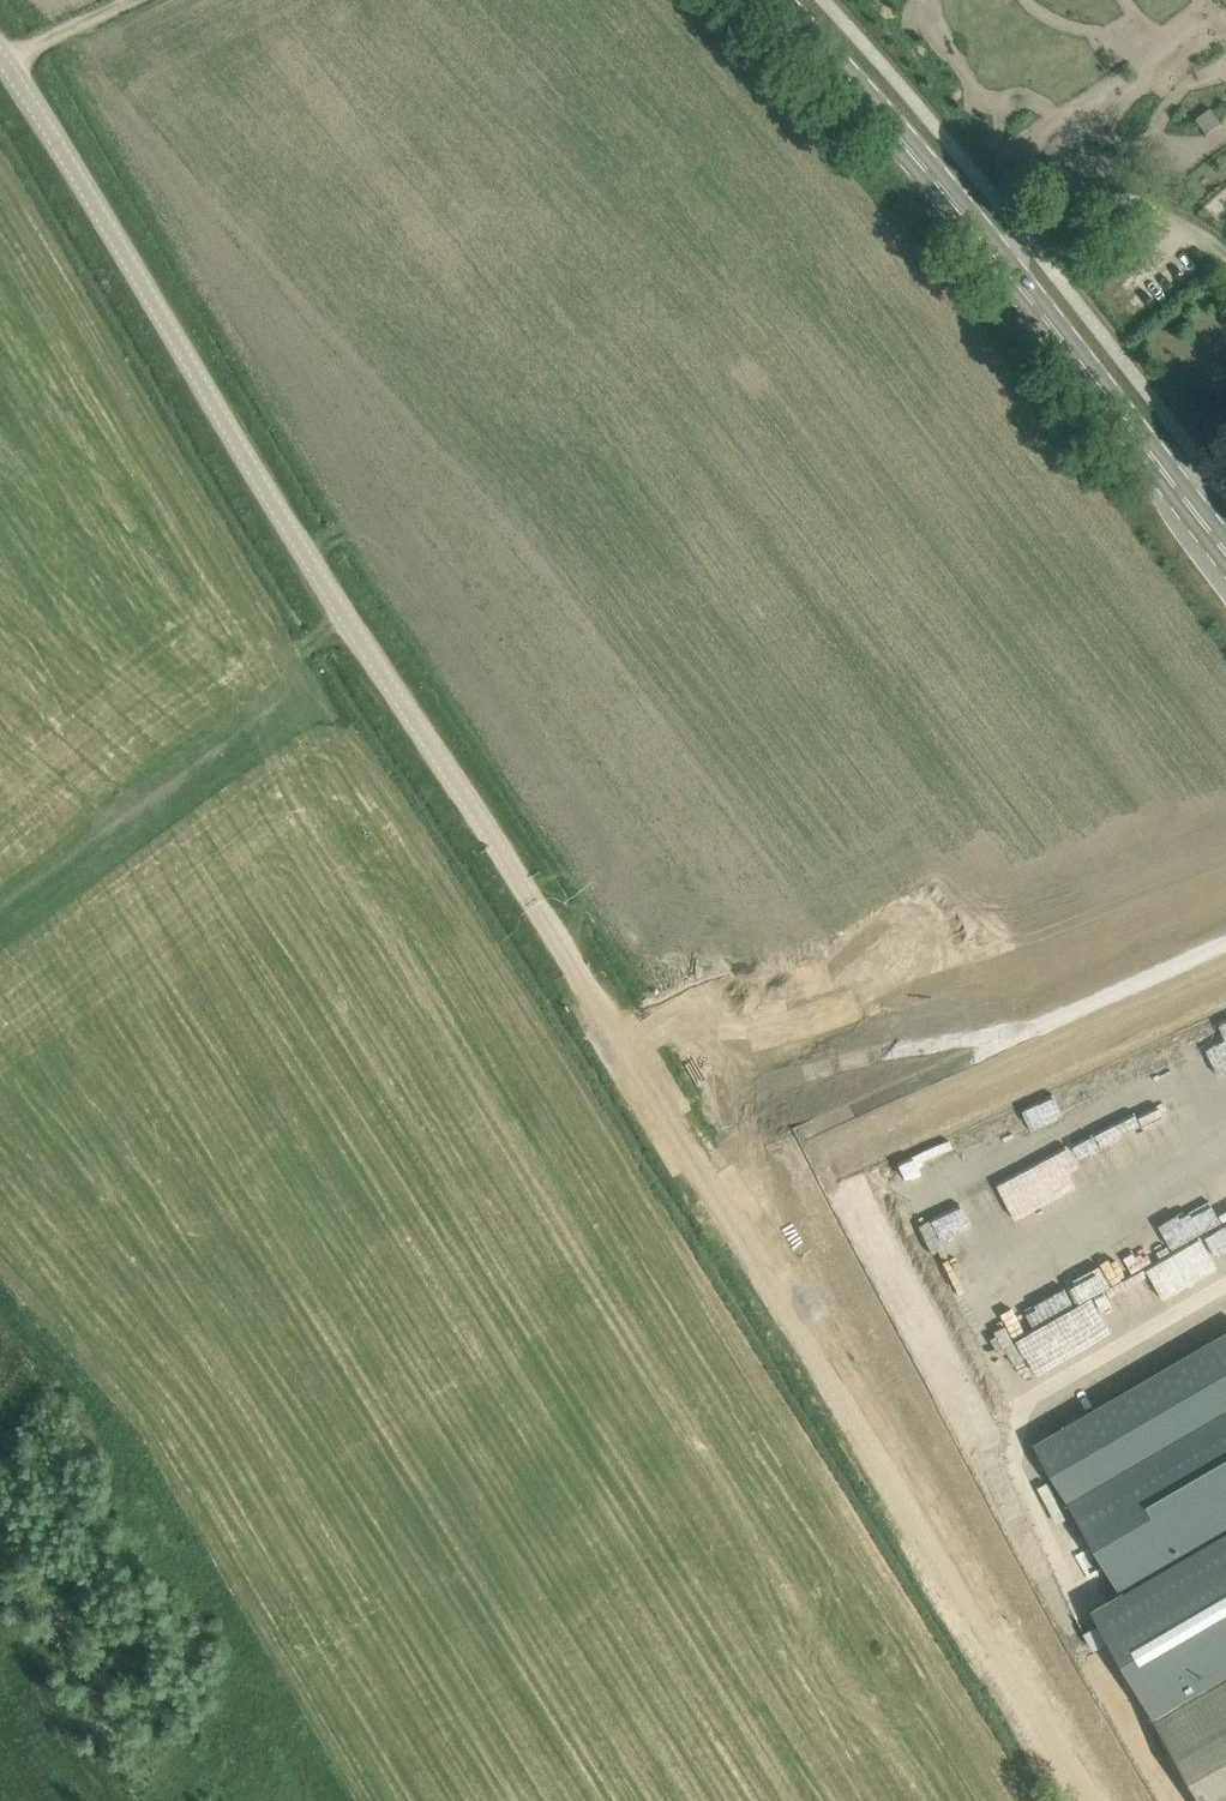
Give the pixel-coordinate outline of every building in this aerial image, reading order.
[(1091,1286),(1113,1328),(1219,1274),(1200,1236),(1214,1229),(1199,1199),(1155,1222),(1167,1246),(1091,1286)] [(1039,1445),(1125,1593),(1095,1610),(1207,1800),(1225,1800),(1225,1335),(1039,1445)]
